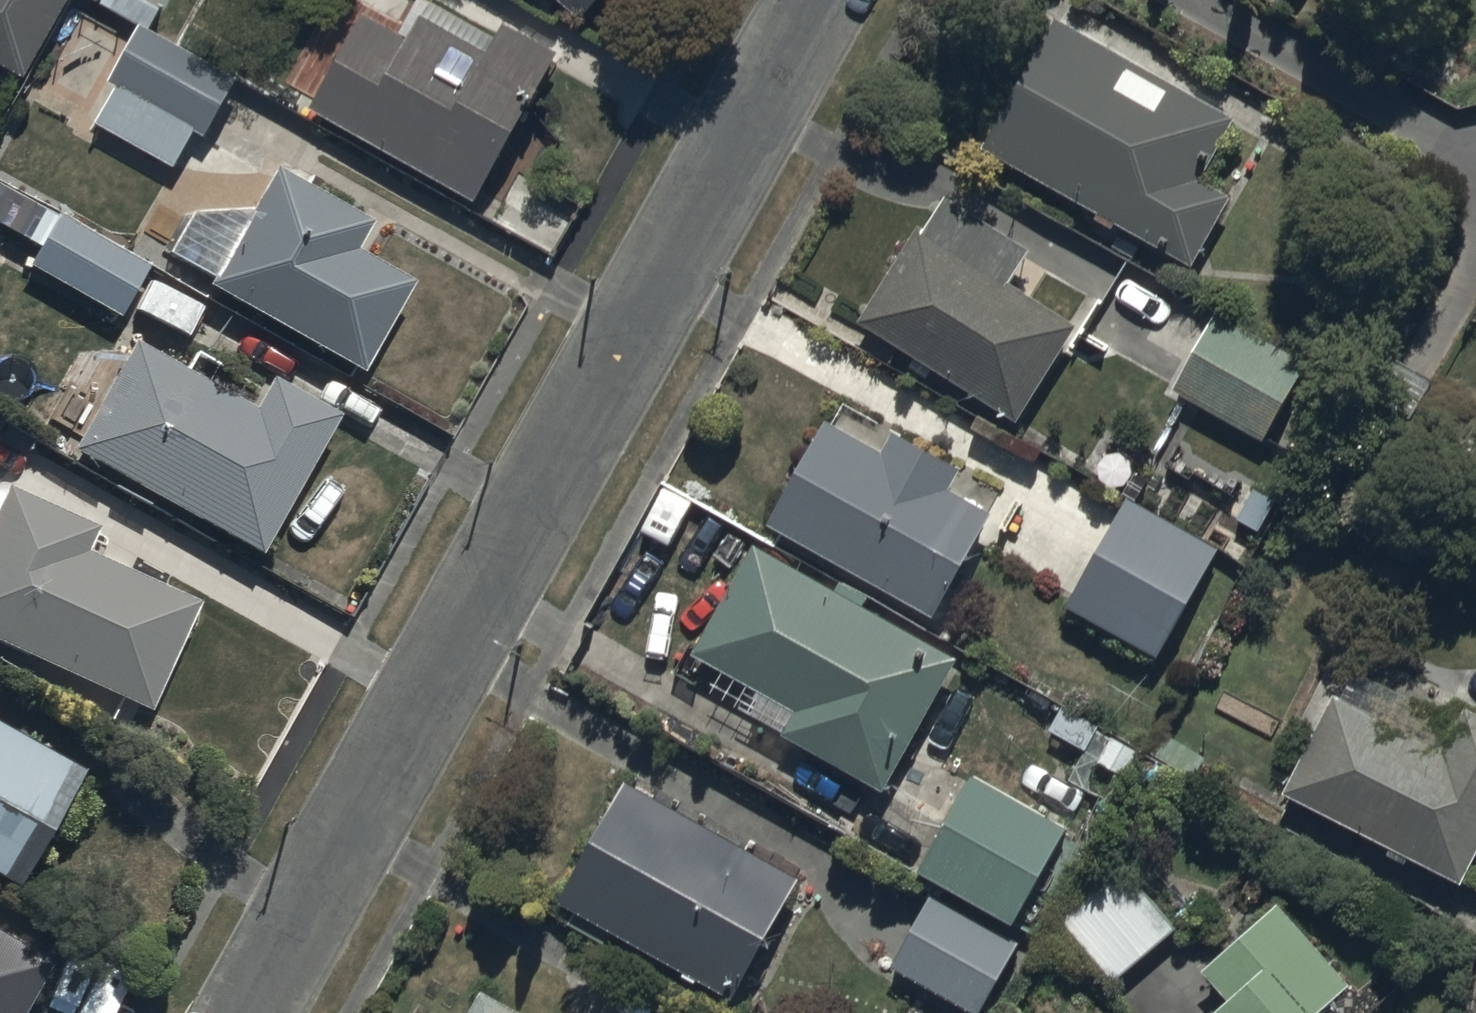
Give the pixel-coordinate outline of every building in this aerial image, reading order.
[(27,69),(67,0),(0,0),(0,53),(27,69)] [(238,71),(152,25),(163,3),(158,0),(102,0),(139,20),(108,76),(116,80),(96,119),(177,162),(196,126),(206,131),(238,71)] [(502,16),(495,29),(442,0),(426,0),(408,32),(363,7),(310,104),(477,196),(558,46),(502,16)] [(584,12),(595,0),(571,0),(584,12)] [(1052,7),(980,136),(1198,257),(1236,189),(1202,170),(1236,109),(1052,7)] [(212,272),(209,279),(362,365),(413,274),(356,242),(370,216),(273,161),(250,201),(187,204),(165,247),(212,272)] [(920,218),(861,312),(1021,412),(1080,318),(1012,276),(1034,241),(949,188),(927,223),(920,218)] [(147,262),(57,211),(28,263),(118,314),(147,262)] [(1310,351),(1217,307),(1176,393),(1268,437),(1310,351)] [(134,327),(71,436),(260,546),(340,409),(274,371),(258,399),(134,327)] [(886,441),(827,409),(768,517),(938,610),(1001,494),(957,470),(963,460),(896,423),(886,441)] [(0,493),(0,634),(151,702),(199,597),(88,547),(100,521),(6,479),(0,493)] [(1160,650),(1219,543),(1130,494),(1071,601),(1160,650)] [(838,583),(755,537),(695,643),(726,660),(712,684),(891,784),(965,651),(867,597),(869,592),(841,577),(838,583)] [(1281,782),(1466,875),(1475,854),(1475,703),(1468,699),(1448,739),(1332,681),(1281,782)] [(80,768),(83,762),(0,717),(0,873),(17,882),(80,768)] [(977,761),(921,860),(1017,913),(1072,814),(977,761)] [(627,774),(561,892),(738,992),(805,874),(627,774)] [(1126,860),(1063,915),(1117,976),(1179,920),(1126,860)] [(1019,938),(931,892),(893,965),(981,1010),(1019,938)] [(1314,1010),(1354,974),(1282,894),(1208,962),(1227,984),(1195,1012),(1317,1012),(1314,1010)] [(51,955),(0,925),(0,1012),(17,1012),(51,955)] [(461,1012),(542,1012),(480,979),(461,1012)]
